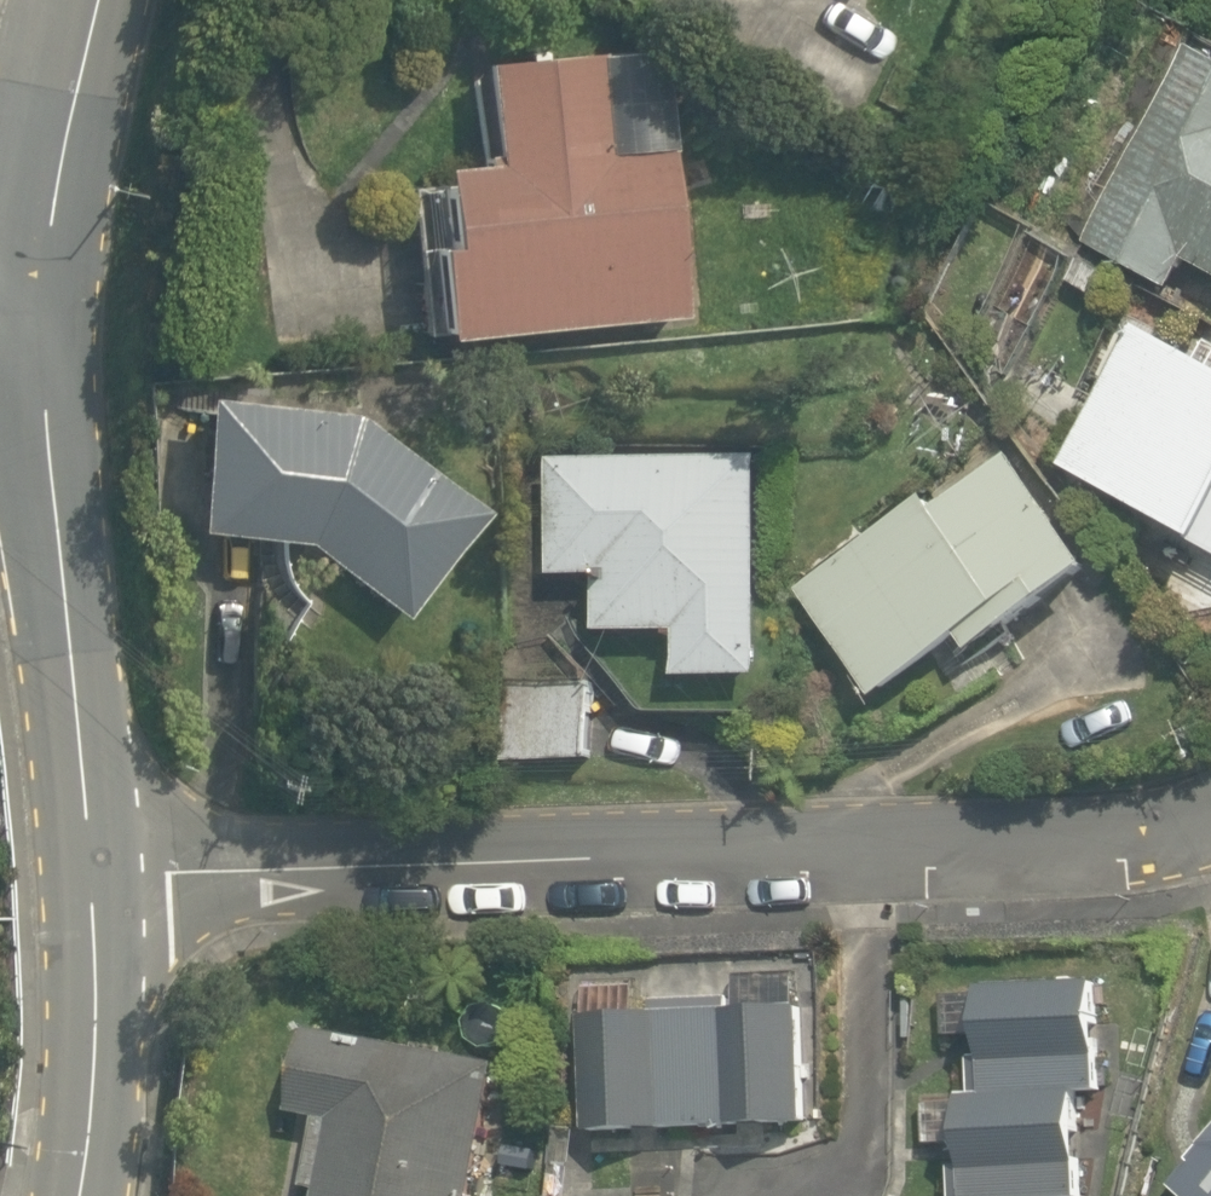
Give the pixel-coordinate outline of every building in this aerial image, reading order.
[(1166,282),(1175,263),(1210,281),(1210,61),(1181,46),(1084,242),(1166,282)] [(588,152),(585,48),(462,52),(466,182),(401,184),(405,330),(680,321),(675,149),(588,152)] [(1043,453),(1210,550),(1210,354),(1128,307),(1043,453)] [(280,539),(384,617),(464,524),(459,515),(454,507),(448,499),(443,491),(437,484),(430,477),(424,470),(417,463),(410,457),(402,451),(395,445),(387,439),(379,434),(370,429),(362,424),(353,420),(345,416),(336,412),(327,409),(318,406),(308,404),(299,402),(289,400),(280,399),(270,398),(261,397),(251,397),(242,397),(232,397),(222,398),(213,399),(203,401),(194,403),(185,405),(175,408),(170,529),(280,539)] [(782,579),(858,697),(949,639),(961,656),(1080,579),(993,443),(782,579)] [(537,454),(536,576),(585,576),(585,624),(658,624),(657,689),(750,690),(752,456),(537,454)] [(585,682),(502,681),(501,760),(584,761),(585,682)] [(813,960),(561,975),(572,1141),(823,1125),(813,960)] [(1086,1096),(1105,1096),(1105,1030),(1086,1030),(1086,977),(951,977),(951,1031),(972,1031),(972,1093),(928,1093),(928,1157),(951,1157),(951,1195),(1086,1195),(1086,1096)] [(284,1104),(326,1110),(314,1195),(462,1195),(486,1033),(298,1005),(284,1104)] [(1159,1195),(1210,1195),(1210,1126),(1155,1192),(1159,1195)]
